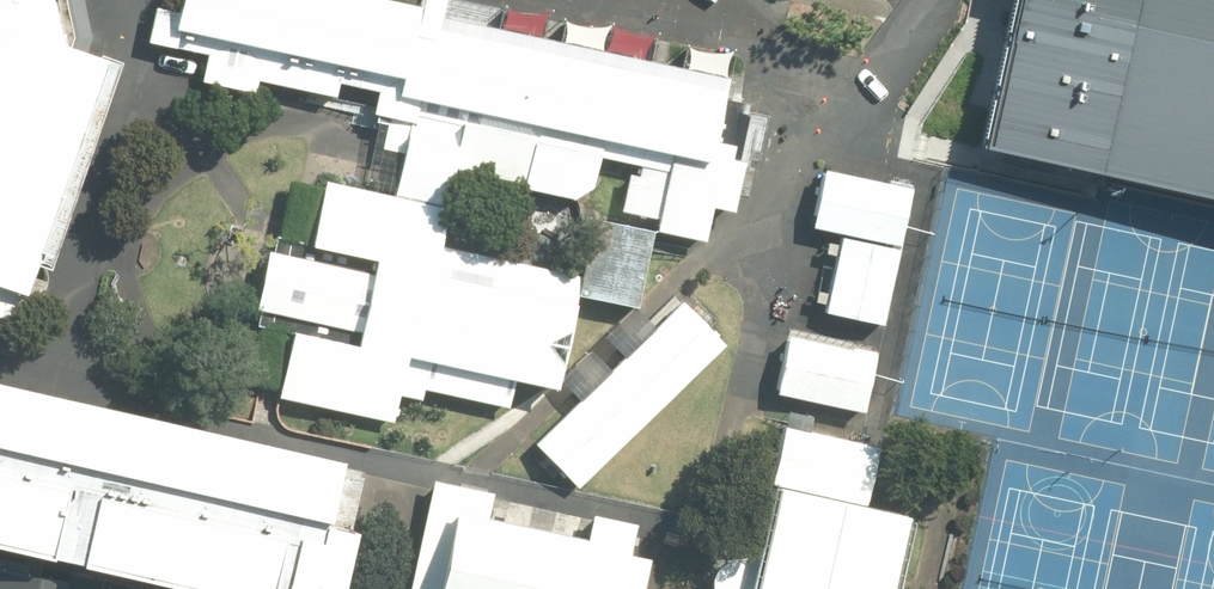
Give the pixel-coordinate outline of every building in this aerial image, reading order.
[(28,335),(39,298),(114,58),(65,43),(68,32),(60,0),(0,0),(0,328),(28,335)] [(182,3),(167,0),(158,0),(151,34),(205,45),(198,79),(261,92),(264,79),(341,95),(344,82),(370,88),(366,105),(386,110),(378,145),(399,149),(394,170),(453,184),(459,157),(588,186),(597,146),(634,154),(623,202),(660,211),(662,221),(707,230),(714,198),(737,203),(747,154),(734,151),(737,137),(720,134),(731,80),(421,16),(425,0),(183,0),(182,3)] [(986,151),(1213,197),(1213,0),(1017,0),(986,151)] [(395,179),(327,157),(302,258),(272,251),(256,316),(288,324),(270,399),(449,443),(461,395),(512,407),(520,377),(557,386),(584,275),(484,250),(496,198),(455,192),(395,179)] [(926,185),(825,165),(813,221),(914,242),(926,185)] [(655,230),(601,217),(582,294),(636,307),(655,230)] [(910,251),(845,237),(829,314),(894,327),(910,251)] [(588,488),(734,345),(690,301),(545,444),(588,488)] [(885,356),(794,338),(782,398),(873,416),(885,356)] [(180,588),(358,588),(374,525),(348,519),(365,453),(0,362),(0,548),(180,588)] [(924,514),(872,504),(884,447),(789,428),(764,555),(745,557),(720,572),(717,588),(909,588),(924,514)] [(438,483),(417,588),(645,588),(651,561),(634,557),(641,523),(438,483)] [(73,588),(0,573),(0,588),(73,588)]
